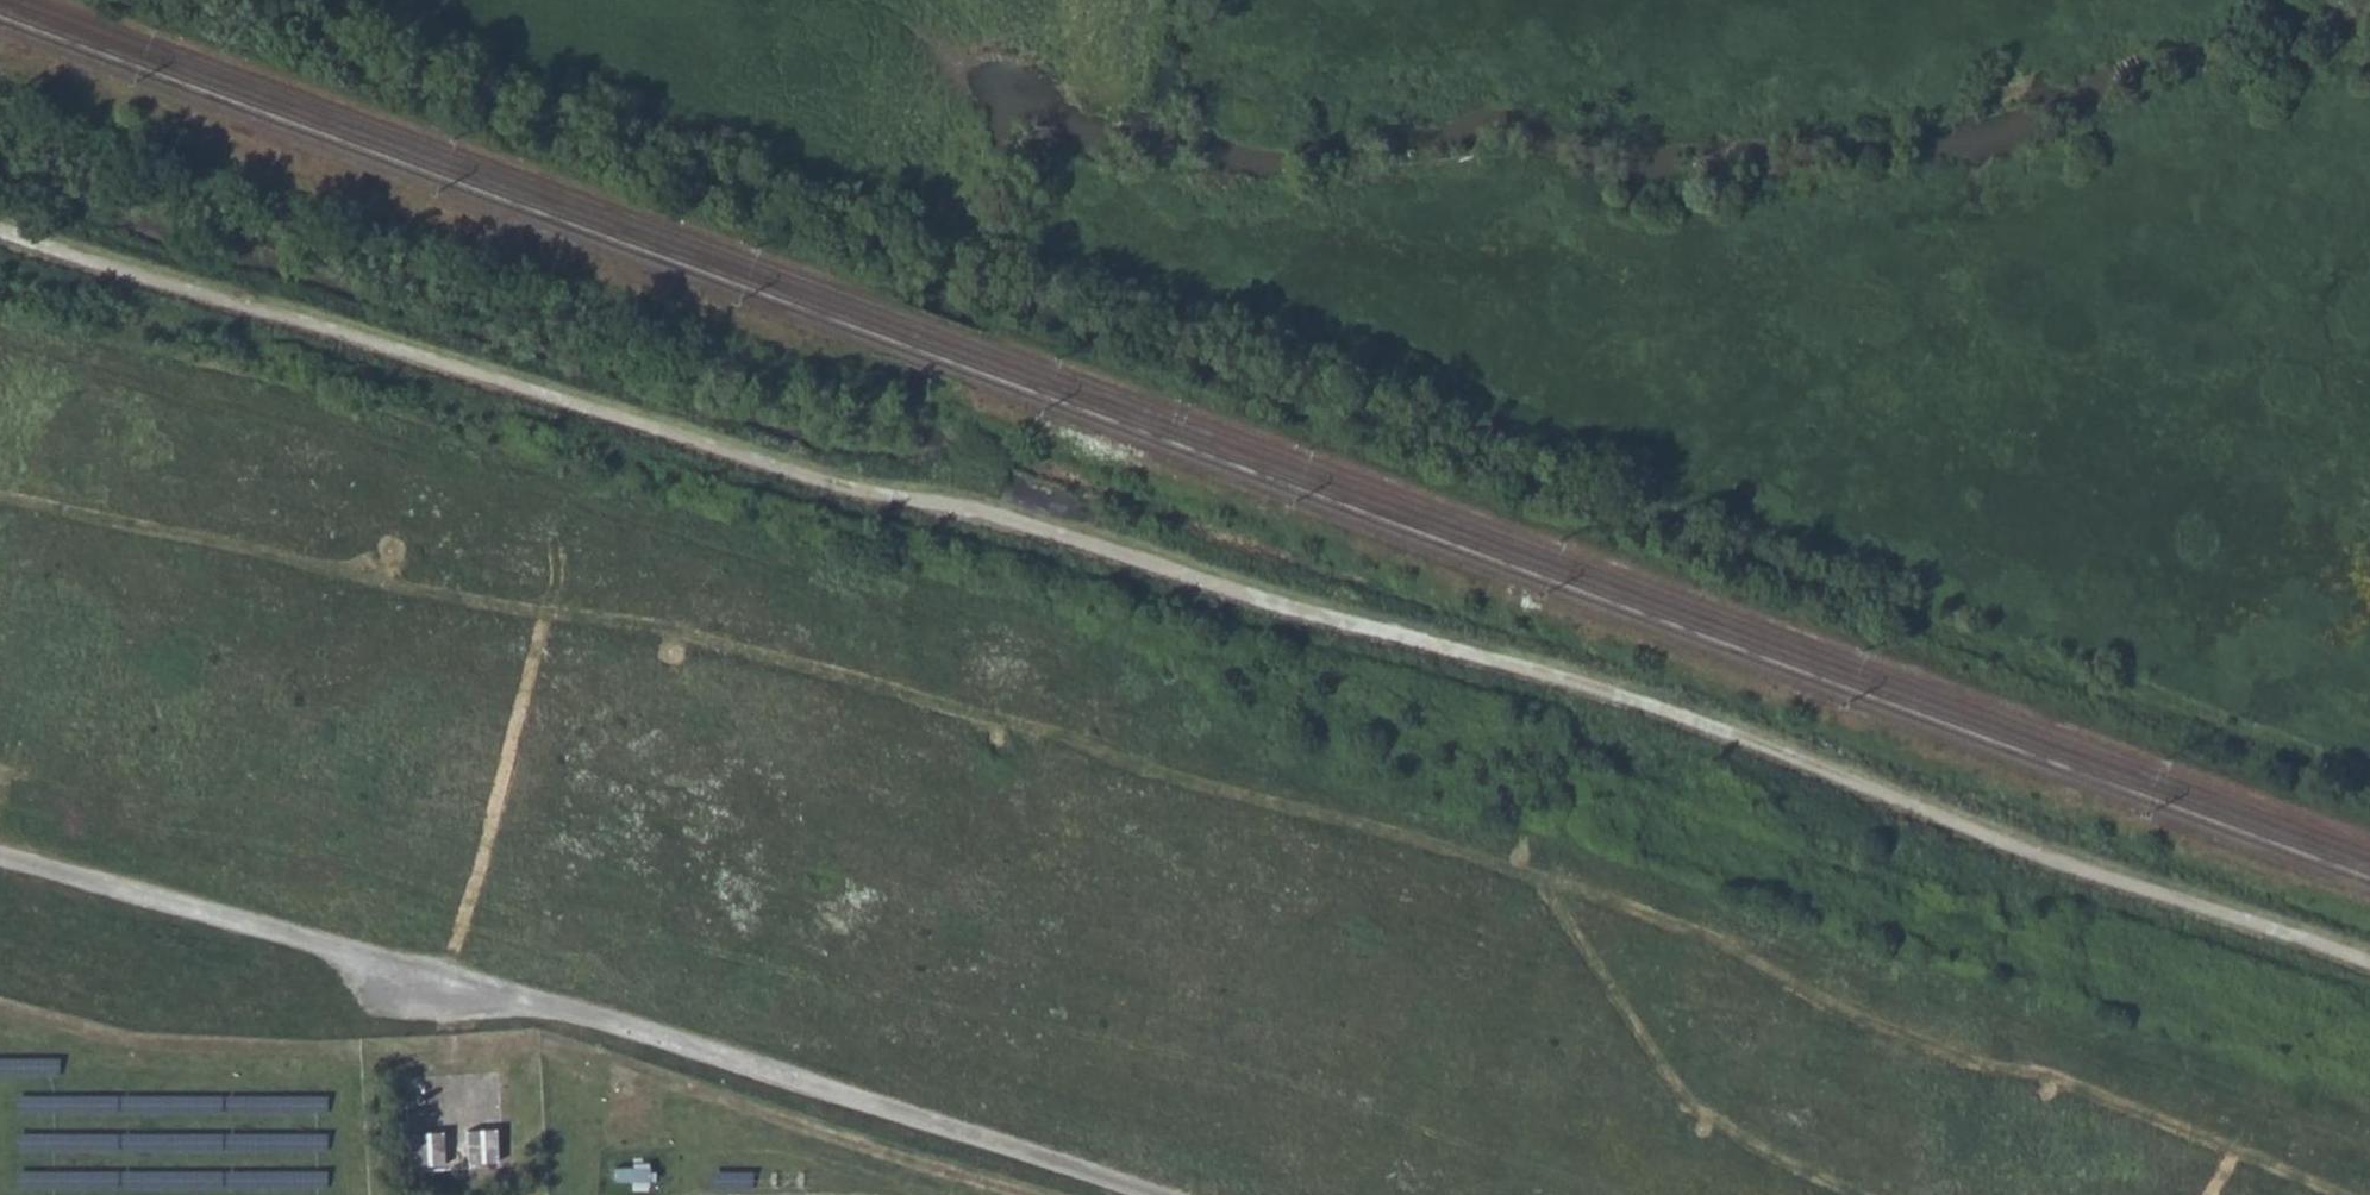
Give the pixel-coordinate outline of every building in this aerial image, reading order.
[(451,1131),(419,1133),(420,1169),(452,1167),(451,1131)] [(504,1131),(472,1132),(473,1169),(505,1167),(504,1131)]
